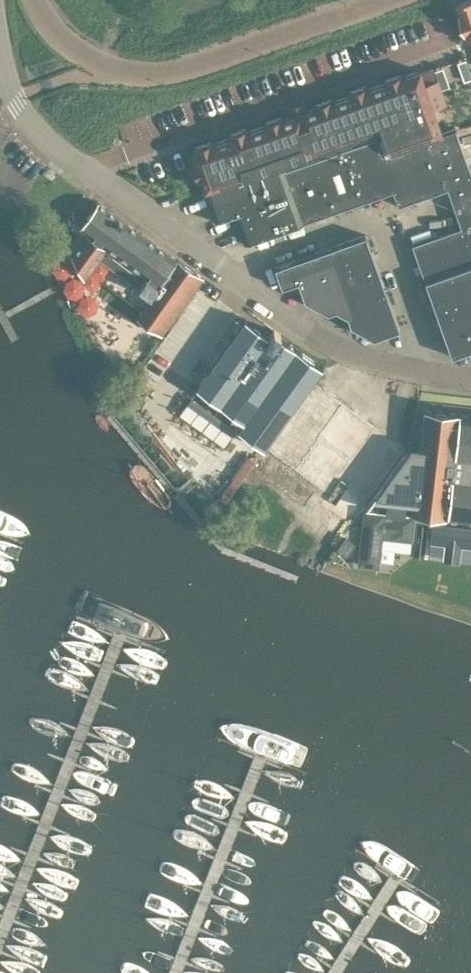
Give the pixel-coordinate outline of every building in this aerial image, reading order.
[(470,30),(470,0),(460,0),(470,30)] [(196,144),(193,146),(196,157),(193,158),(198,174),(202,173),(206,184),(247,170),(277,159),(284,157),(286,164),(308,156),(337,146),(367,136),(376,132),(383,149),(403,142),(427,134),(442,128),(431,98),(445,93),(438,74),(436,74),(432,64),(421,68),(419,65),(402,71),(401,69),(384,75),(385,77),(368,83),(367,80),(349,86),(350,89),(331,96),(330,94),(315,99),(315,102),(306,105),(305,102),(291,107),(292,110),(284,113),(283,111),(265,117),(266,120),(249,126),(248,122),(230,129),(231,132),(214,138),(214,135),(195,142),(196,144)] [(427,134),(445,184),(448,183),(455,202),(470,196),(470,166),(456,123),(442,128),(427,134)] [(376,132),(367,136),(385,189),(394,186),(399,201),(421,193),(403,142),(383,149),(376,132)] [(427,134),(403,142),(421,193),(445,184),(427,134)] [(367,136),(337,146),(356,199),(385,189),(367,136)] [(277,159),(247,170),(269,230),(298,220),(327,210),(356,199),(337,146),(308,156),(286,164),(284,157),(277,159)] [(206,184),(203,185),(214,216),(221,214),(234,209),(244,238),(251,236),(269,230),(247,170),(206,184)] [(89,227),(72,250),(85,274),(100,253),(140,282),(138,283),(150,292),(151,290),(153,291),(143,304),(138,311),(163,329),(204,272),(179,254),(179,255),(99,196),(81,221),(81,222),(89,227)] [(413,239),(427,279),(470,263),(470,196),(455,202),(461,222),(413,239)] [(367,229),(338,239),(351,277),(380,267),(367,229)] [(338,239),(309,250),(322,288),(351,277),(338,239)] [(309,250),(275,262),(282,282),(299,276),(305,294),(322,288),(309,250)] [(427,279),(441,319),(470,309),(470,263),(427,279)] [(322,288),(305,294),(328,307),(336,305),(348,311),(351,320),(375,333),(400,324),(380,267),(351,277),(322,288)] [(441,319),(453,351),(470,345),(470,309),(441,319)] [(245,313),(196,381),(238,411),(290,338),(280,331),(281,329),(275,324),(270,331),(245,313)] [(290,338),(238,411),(244,415),(238,423),(265,442),(323,361),(290,338)] [(366,501),(426,507),(461,511),(470,512),(470,408),(418,402),(413,436),(408,444),(366,501)] [(364,505),(357,560),(379,563),(382,543),(383,533),(412,537),(416,512),(364,505)] [(431,538),(445,540),(443,556),(460,558),(462,541),(470,542),(470,522),(433,518),(432,526),(431,533),(431,538)] [(346,531),(337,544),(347,552),(356,539),(346,531)]
